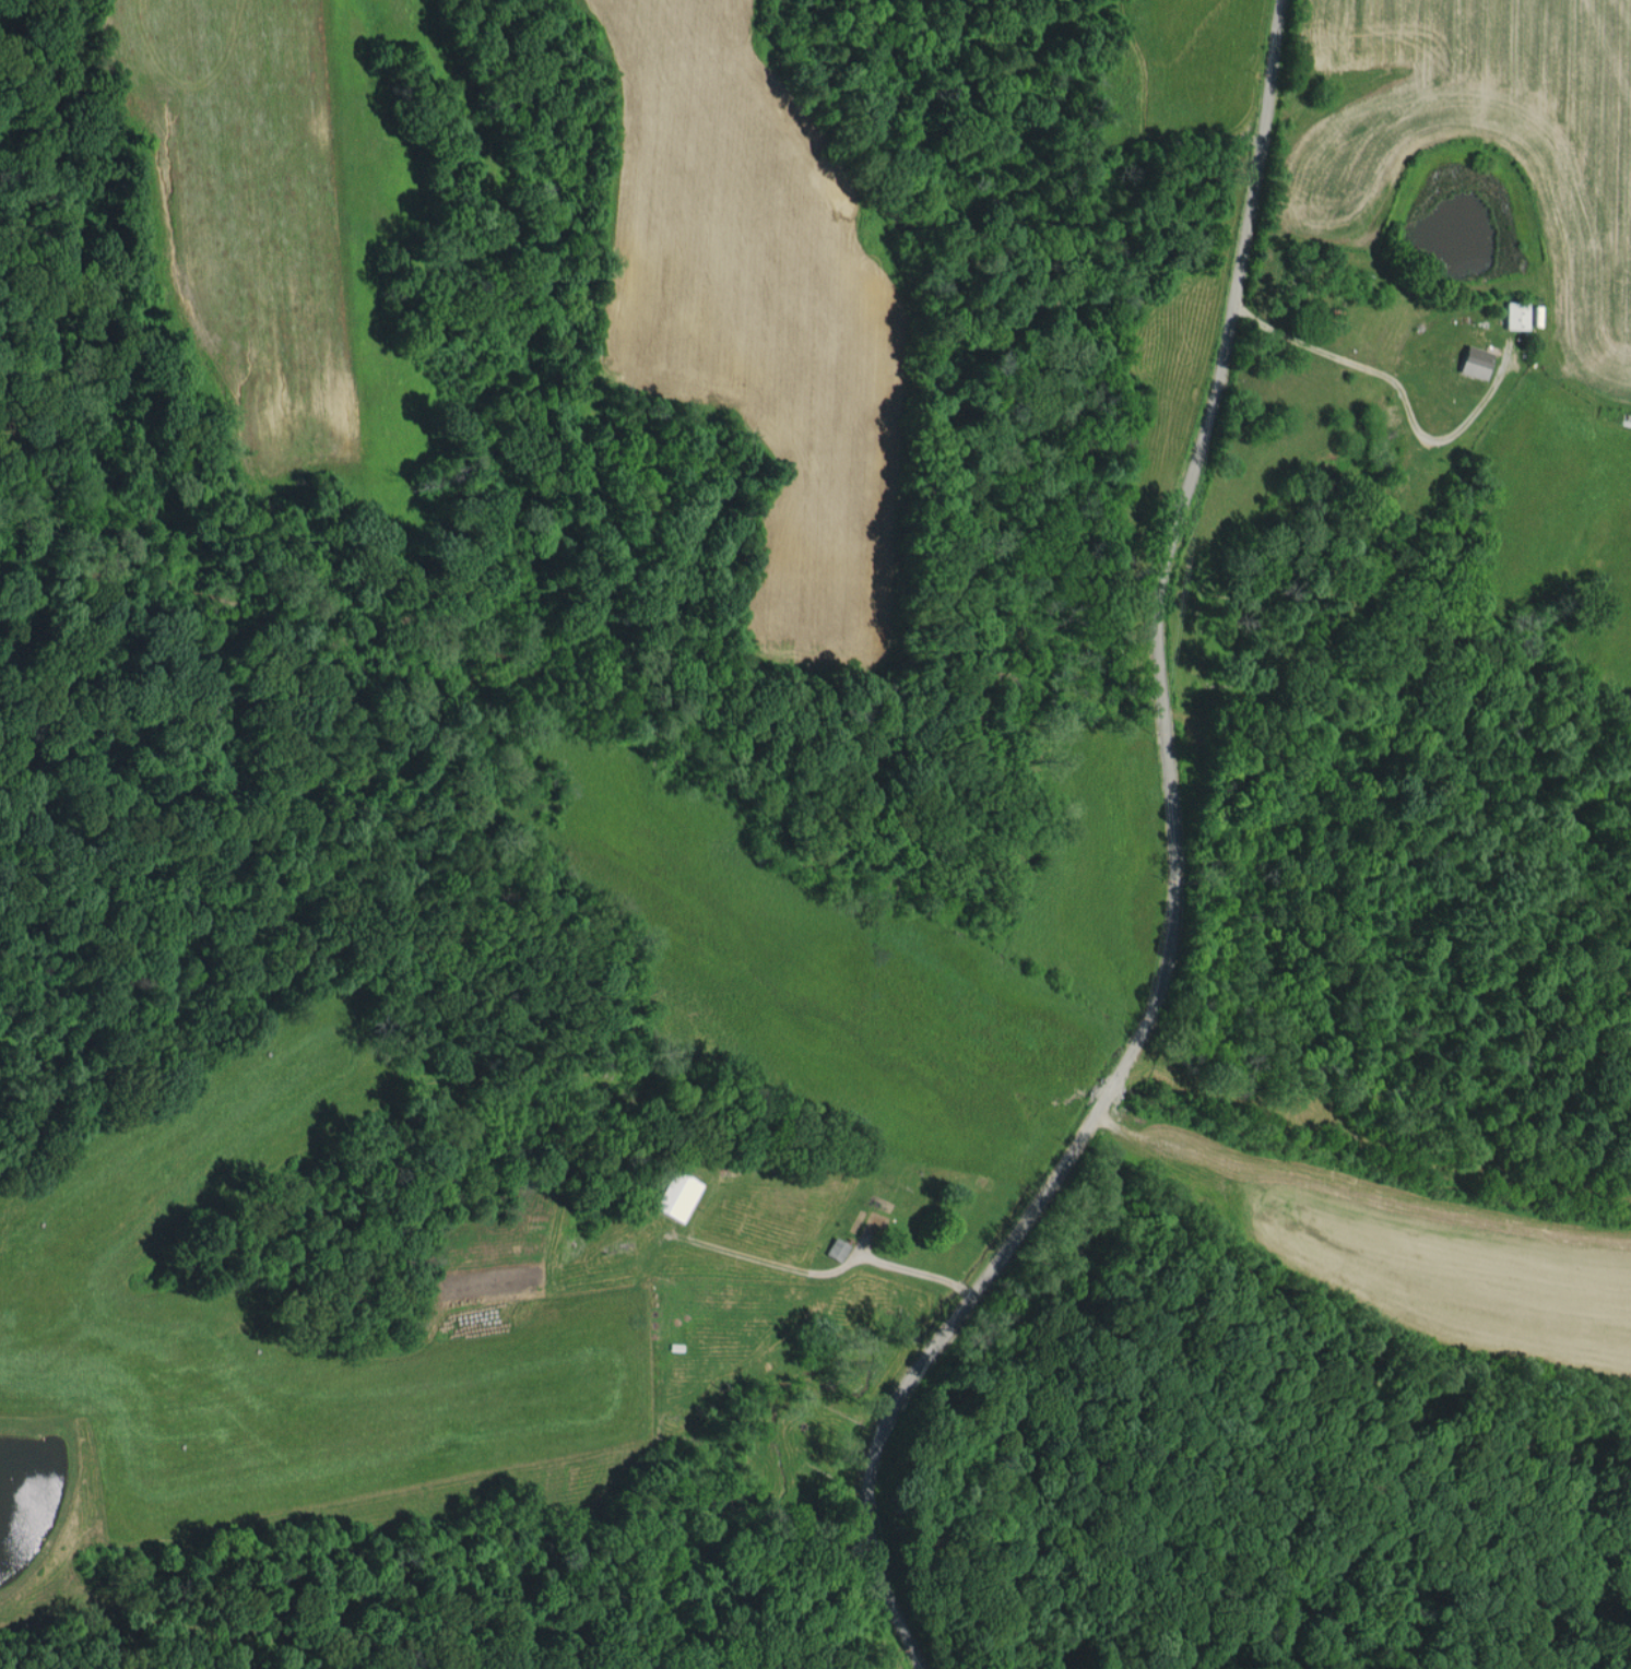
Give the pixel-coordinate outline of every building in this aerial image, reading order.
[(1517,315),(1528,311),(1525,302),(1514,305),(1517,315)] [(1492,351),(1465,347),(1461,373),(1487,377),(1492,351)] [(684,1221),(703,1181),(674,1167),(654,1207),(684,1221)] [(826,1252),(839,1260),(849,1244),(836,1236),(826,1252)]
